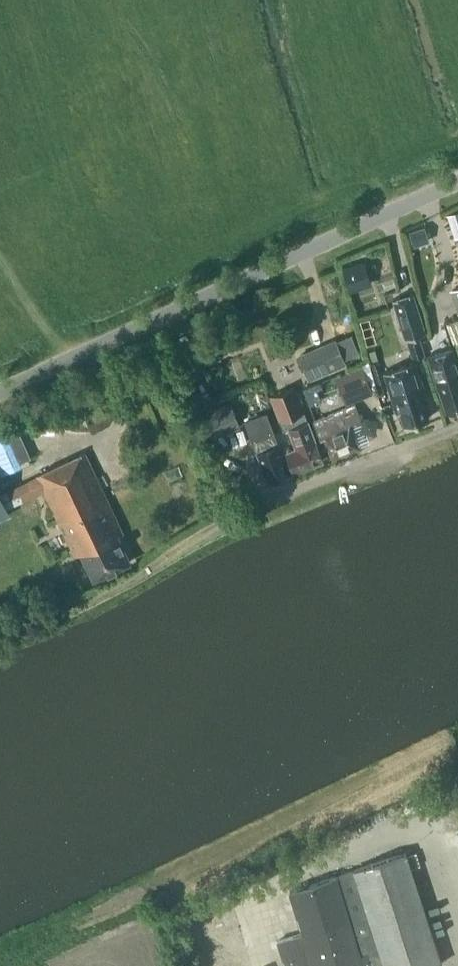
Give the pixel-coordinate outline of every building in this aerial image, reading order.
[(457,223),(457,210),(447,214),(451,225),(457,223)] [(411,236),(413,241),(428,236),(426,230),(411,236)] [(343,269),(347,283),(370,276),(365,262),(343,269)] [(413,292),(394,298),(406,339),(407,339),(419,335),(425,333),(413,292)] [(457,352),(457,318),(447,321),(457,352)] [(310,381),(347,365),(335,338),(298,354),(310,381)] [(457,407),(457,364),(452,346),(429,355),(447,411),(457,407)] [(406,424),(429,417),(424,402),(428,400),(415,361),(385,371),(395,402),(398,401),(406,424)] [(373,393),(363,365),(335,376),(346,403),(373,393)] [(321,379),(308,386),(317,402),(330,395),(321,379)] [(295,471),(323,460),(295,386),(271,395),(284,430),(290,428),(297,447),(287,451),(295,471)] [(205,411),(214,437),(240,427),(231,402),(205,411)] [(359,445),(352,427),(363,422),(355,403),(313,420),(321,438),(325,436),(333,456),(359,445)] [(384,405),(386,413),(392,411),(390,403),(384,405)] [(266,411),(245,420),(262,464),(264,464),(270,479),(277,476),(278,477),(287,474),(286,472),(290,471),(279,443),(273,429),(266,411)] [(130,561),(118,535),(123,532),(85,452),(38,474),(76,555),(81,552),(94,578),(130,561)] [(76,569),(72,562),(63,566),(67,573),(76,569)] [(354,869),(337,875),(337,874),(290,890),(303,932),(278,940),(286,965),(376,965),(385,963),(386,965),(431,965),(442,963),(406,851),(354,869)] [(258,957),(241,957),(240,965),(257,965),(258,957)]
